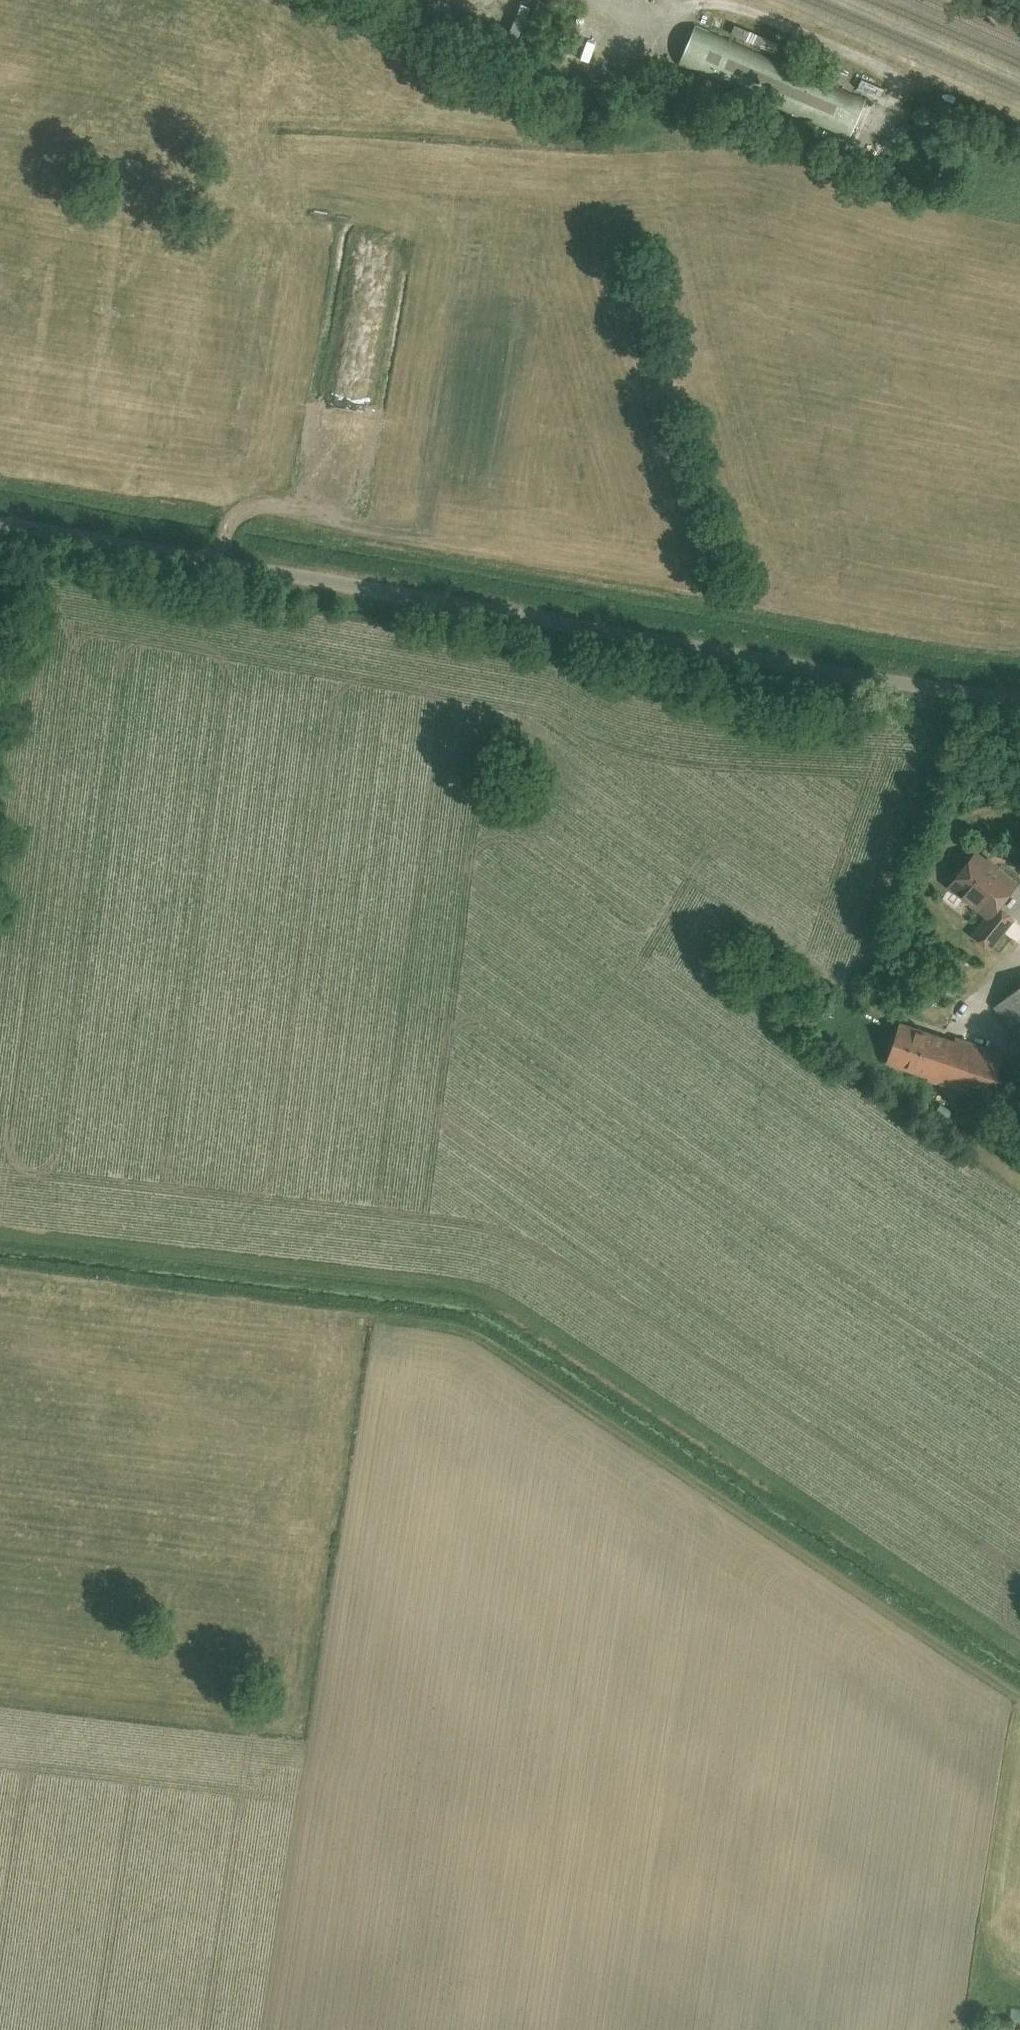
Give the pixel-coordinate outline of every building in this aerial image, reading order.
[(697,29),(682,62),(852,137),(866,104),(697,29)] [(979,844),(948,887),(987,915),(975,930),(997,945),(1019,914),(1019,900),(1013,895),(1019,885),(1019,874),(979,844)] [(991,1000),(1019,1036),(1019,977),(991,1000)] [(893,1072),(991,1098),(1003,1053),(888,1022),(881,1048),(898,1053),(893,1072)]
